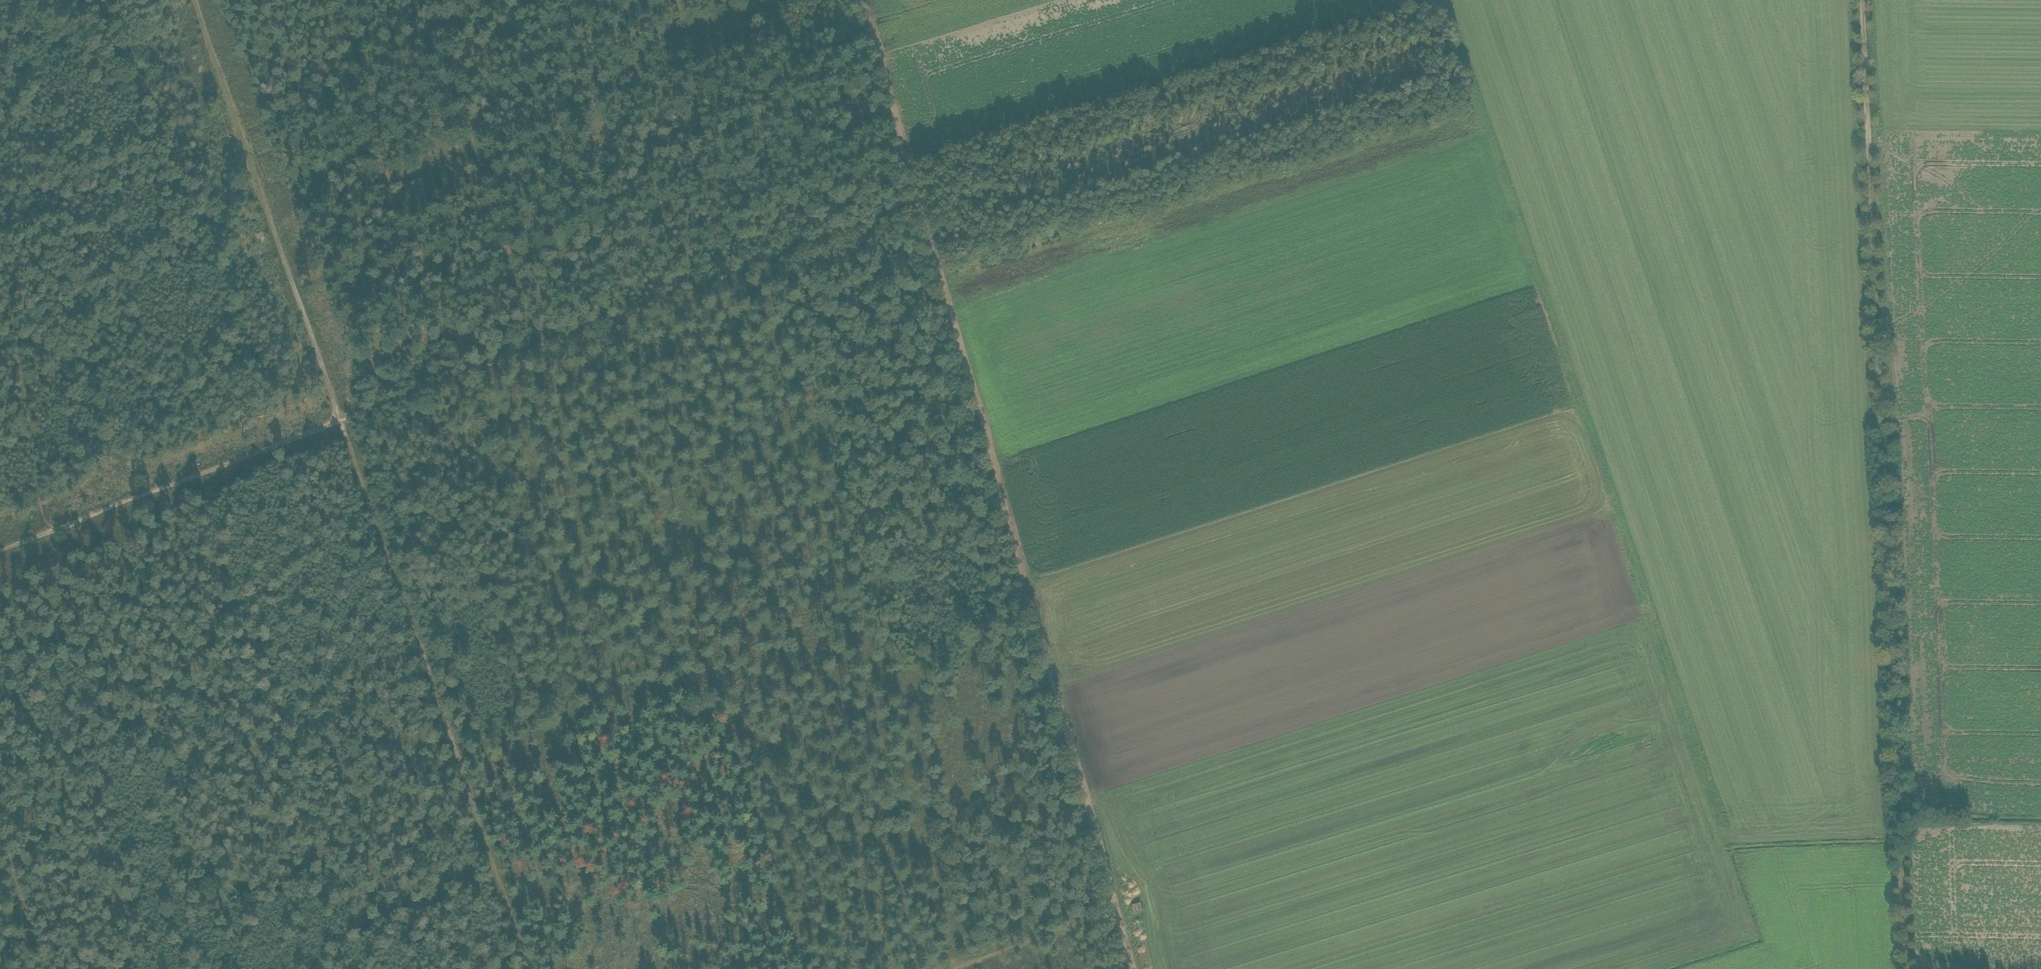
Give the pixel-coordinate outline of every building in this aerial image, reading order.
[(1132,905),(1134,912),(1143,909),(1141,902),(1132,905)]
